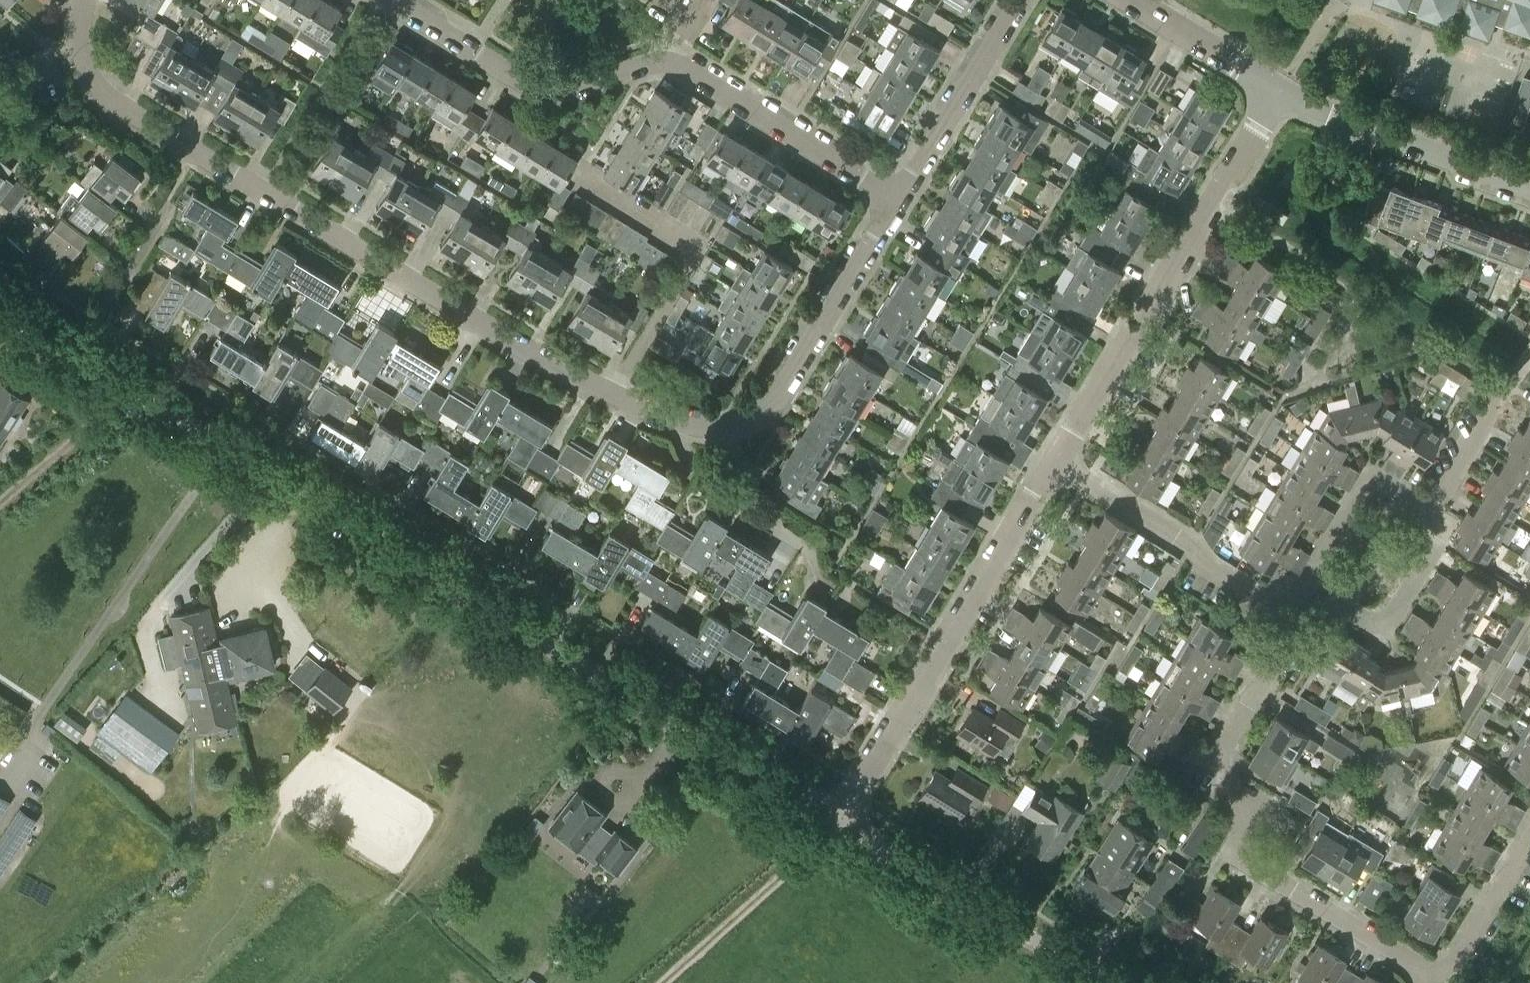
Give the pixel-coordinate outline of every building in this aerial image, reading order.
[(158,0),(130,0),(151,13),(158,0)] [(215,3),(226,9),(231,0),(236,2),(240,1),(242,0),(217,0),(215,3)] [(287,0),(259,0),(258,1),(279,14),(287,0)] [(317,0),(287,0),(279,14),(300,27),(317,0)] [(339,30),(329,24),(337,12),(318,0),(317,0),(300,27),(320,39),(317,44),(327,50),(339,30)] [(721,1),(730,7),(720,24),(730,30),(734,24),(745,31),(761,5),(752,0),(722,0),(721,1)] [(788,7),(776,0),(764,0),(761,5),(745,31),(753,36),(749,42),(762,49),(788,7)] [(1407,9),(1408,6),(1419,10),(1417,13),(1450,25),(1451,21),(1461,25),(1460,27),(1489,37),(1497,17),(1506,20),(1504,25),(1529,34),(1529,0),(1382,0),(1407,9)] [(186,3),(181,12),(187,15),(189,12),(192,7),(186,3)] [(927,22),(932,12),(934,9),(925,4),(917,17),(927,22)] [(189,12),(199,18),(202,14),(202,13),(192,7),(189,12)] [(216,20),(221,12),(213,7),(208,15),(216,20)] [(785,55),(786,56),(808,20),(788,7),(762,49),(771,55),(775,49),(785,55)] [(1060,11),(1059,10),(1040,41),(1062,54),(1078,28),(1081,24),(1072,18),(1073,16),(1061,8),(1060,11)] [(946,34),(952,24),(932,12),(927,22),(946,34)] [(883,47),(892,52),(924,71),(936,50),(928,45),(934,35),(902,15),(883,47)] [(160,37),(166,28),(146,16),(140,26),(160,37)] [(854,26),(862,31),(869,20),(861,16),(854,26)] [(808,20),(786,56),(794,61),(790,67),(803,75),(808,67),(817,73),(838,38),(808,20)] [(140,26),(125,52),(134,57),(143,42),(153,48),(160,37),(140,26)] [(170,93),(190,59),(179,52),(184,44),(182,37),(166,28),(160,37),(153,48),(164,54),(149,80),(170,93)] [(1089,35),(1078,28),(1062,54),(1082,67),(1101,36),(1092,30),(1089,35)] [(264,38),(259,46),(279,59),(289,42),(269,30),(264,38)] [(259,46),(264,38),(252,31),(247,39),(259,46)] [(1082,67),(1077,74),(1098,88),(1124,47),(1123,46),(1121,49),(1112,43),(1114,40),(1102,33),(1101,36),(1082,67)] [(236,62),(246,42),(234,36),(224,55),(236,62)] [(854,57),(860,47),(846,38),(840,49),(854,57)] [(381,56),(371,50),(359,71),(390,90),(394,84),(411,56),(410,52),(402,48),(399,48),(389,43),(381,56)] [(1124,47),(1098,88),(1128,106),(1146,78),(1135,71),(1142,61),(1133,56),(1134,53),(1124,47)] [(850,65),(854,57),(840,49),(835,56),(850,65)] [(919,85),(926,73),(924,72),(924,71),(892,52),(881,71),(880,73),(912,92),(917,83),(919,85)] [(414,96),(431,68),(411,56),(394,84),(414,96)] [(217,86),(229,66),(219,60),(212,72),(190,59),(170,93),(174,95),(172,99),(187,107),(189,104),(193,106),(208,81),(217,86)] [(235,131),(255,97),(233,84),(239,73),(229,66),(217,86),(227,92),(212,118),(235,131)] [(912,92),(880,73),(881,71),(872,66),(860,86),(857,84),(855,87),(899,113),(904,104),(907,106),(914,94),(911,92),(912,92)] [(435,109),(451,81),(431,68),(414,96),(435,109)] [(1156,97),(1169,76),(1159,70),(1146,91),(1156,97)] [(843,76),(838,84),(849,91),(854,83),(843,76)] [(461,136),(473,117),(462,110),(472,93),(451,81),(435,109),(431,115),(452,128),(451,130),(461,136)] [(1030,105),(1037,94),(1017,82),(1010,93),(1030,105)] [(350,101),(357,89),(350,85),(343,97),(350,101)] [(902,115),(899,113),(855,87),(851,94),(863,101),(854,115),(846,110),(840,120),(871,138),(877,128),(886,134),(892,125),(895,126),(902,115)] [(1220,125),(1227,113),(1224,111),(1225,111),(1193,91),(1182,109),(1181,110),(1213,130),(1217,123),(1220,125)] [(669,128),(681,109),(653,92),(641,111),(669,128)] [(1053,117),(1062,102),(1052,96),(1043,112),(1053,117)] [(277,110),(255,97),(235,131),(257,144),(272,118),(283,124),(294,105),(283,98),(277,110)] [(1149,118),(1154,108),(1141,100),(1135,110),(1149,118)] [(1508,123),(1522,128),(1526,119),(1529,106),(1529,105),(1516,100),(1511,113),(1508,123)] [(1061,122),(1070,106),(1062,102),(1053,117),(1061,122)] [(1046,121),(1015,103),(1009,113),(1000,107),(994,117),(999,120),(993,130),(1019,146),(1020,145),(1028,150),(1046,121)] [(1207,145),(1215,133),(1212,132),(1213,130),(1181,110),(1182,109),(1174,103),(1161,125),(1169,130),(1201,150),(1205,143),(1207,145)] [(1144,127),(1149,118),(1135,110),(1129,118),(1144,127)] [(512,123),(491,111),(483,123),(473,117),(461,136),(471,142),(473,138),(495,151),(512,123)] [(656,149),(669,128),(641,111),(629,132),(656,149)] [(394,129),(400,120),(387,112),(382,121),(394,129)] [(333,113),(330,118),(336,123),(339,117),(333,113)] [(333,185),(352,153),(330,140),(338,127),(327,120),(315,140),(325,146),(310,172),(333,185)] [(407,136),(412,127),(400,120),(394,129),(407,136)] [(514,163),(531,135),(512,123),(495,151),(514,163)] [(705,149),(716,131),(705,124),(694,143),(705,149)] [(992,131),(988,128),(982,137),(986,140),(980,151),(1007,167),(1019,146),(993,130),(992,131)] [(1101,142),(1105,134),(1095,128),(1090,136),(1101,142)] [(1201,150),(1169,130),(1156,152),(1188,171),(1193,163),(1188,160),(1195,150),(1199,152),(1201,150)] [(644,170),(656,149),(629,132),(616,153),(644,170)] [(726,174),(743,146),(721,133),(704,160),(726,174)] [(536,176),(552,148),(531,135),(514,163),(536,176)] [(1070,151),(1080,157),(1086,147),(1076,141),(1075,141),(1076,142),(1070,151)] [(697,162),(705,149),(694,143),(687,155),(697,162)] [(450,157),(482,174),(489,160),(457,144),(450,157)] [(746,186),(763,158),(743,146),(726,174),(746,186)] [(557,212),(569,190),(559,184),(573,161),(552,148),(536,176),(557,189),(547,206),(557,212)] [(974,161),(968,171),(995,187),(1003,192),(1015,172),(1007,167),(980,151),(975,148),(969,158),(974,161)] [(1180,184),(1183,186),(1190,173),(1188,171),(1156,152),(1155,153),(1147,148),(1135,168),(1128,164),(1122,173),(1157,194),(1162,185),(1175,193),(1180,184)] [(373,165),(352,153),(333,185),(354,198),(369,173),(379,179),(391,159),(381,153),(373,165)] [(630,191),(644,170),(616,153),(603,174),(630,191)] [(137,179),(111,158),(102,169),(93,163),(80,180),(88,187),(88,186),(108,201),(115,192),(126,200),(132,192),(129,190),(137,179)] [(763,158),(746,186),(742,193),(763,205),(767,199),(783,171),(763,158)] [(396,223),(415,190),(393,177),(400,165),(391,159),(379,179),(389,184),(374,210),(396,223)] [(11,185),(11,184),(3,178),(10,170),(0,162),(0,200),(11,185)] [(967,171),(963,168),(957,177),(955,176),(947,188),(950,189),(982,208),(995,187),(968,171),(967,171)] [(673,187),(680,176),(672,171),(665,183),(673,187)] [(787,211),(803,183),(783,171),(767,199),(787,211)] [(499,189),(504,181),(491,173),(486,182),(499,189)] [(1155,211),(1149,207),(1157,194),(1122,173),(1115,185),(1123,190),(1112,209),(1144,229),(1148,223),(1143,220),(1150,209),(1155,212),(1155,211)] [(1056,197),(1062,186),(1047,178),(1041,188),(1056,197)] [(25,189),(14,180),(11,184),(11,185),(0,200),(0,204),(8,211),(25,189)] [(456,192),(435,180),(431,187),(420,184),(416,190),(415,190),(396,223),(418,236),(433,211),(443,217),(458,192),(457,191),(456,192)] [(511,197),(517,188),(504,181),(499,189),(511,197)] [(665,200),(673,187),(665,183),(658,196),(665,200)] [(808,224),(825,196),(803,183),(787,211),(808,224)] [(1390,189),(1375,183),(1362,219),(1378,225),(1380,222),(1400,229),(1413,194),(1391,186),(1390,189)] [(88,186),(88,187),(78,200),(70,193),(56,210),(84,232),(92,222),(102,230),(108,223),(105,220),(115,208),(107,202),(108,201),(88,186)] [(1051,205),(1056,197),(1041,188),(1036,196),(1051,205)] [(990,213),(982,208),(950,189),(944,199),(949,201),(943,212),(969,228),(978,233),(990,213)] [(460,260),(479,227),(458,214),(464,203),(468,198),(458,192),(443,217),(453,222),(438,247),(460,260)] [(666,212),(676,219),(688,198),(678,192),(666,212)] [(237,220),(192,193),(183,209),(179,214),(182,216),(184,213),(207,227),(192,253),(224,272),(236,253),(221,245),(225,238),(226,239),(237,220)] [(572,221),(584,200),(574,194),(561,214),(572,221)] [(1420,237),(1433,202),(1413,194),(1400,229),(1420,237)] [(828,236),(845,209),(825,196),(808,224),(828,236)] [(231,197),(225,207),(233,211),(239,202),(231,197)] [(686,225),(699,205),(688,198),(676,219),(686,225)] [(582,227),(594,206),(584,200),(572,221),(582,227)] [(1440,244),(1441,240),(1453,209),(1433,202),(1420,237),(1440,244)] [(696,231),(709,211),(699,205),(686,225),(696,231)] [(176,208),(174,218),(176,219),(179,221),(182,216),(179,214),(183,209),(179,207),(177,206),(176,208)] [(592,233),(604,212),(594,206),(582,227),(592,233)] [(977,236),(968,230),(969,228),(943,212),(942,212),(938,209),(932,218),(929,217),(922,228),(925,230),(925,231),(937,238),(930,249),(962,268),(968,258),(965,256),(977,236)] [(1142,232),(1144,229),(1112,209),(1098,231),(1090,226),(1084,236),(1116,255),(1121,247),(1129,252),(1135,243),(1131,240),(1137,229),(1142,232)] [(1461,247),(1473,217),(1453,209),(1441,240),(1461,247)] [(84,232),(56,210),(55,212),(59,215),(50,226),(42,220),(27,238),(55,260),(63,251),(73,258),(80,249),(76,247),(86,234),(84,233),(84,232)] [(706,237),(719,217),(709,211),(696,231),(706,237)] [(602,239),(614,219),(604,212),(592,233),(602,239)] [(527,294),(547,259),(537,253),(541,245),(539,238),(533,234),(532,233),(540,218),(531,213),(523,228),(511,249),(520,255),(505,281),(527,294)] [(747,231),(751,224),(739,216),(734,224),(747,231)] [(1031,238),(1037,228),(1017,216),(1011,225),(1017,229),(1031,238)] [(1482,255),(1493,225),(1473,217),(1461,247),(1482,255)] [(613,246),(625,226),(614,219),(602,239),(613,246)] [(511,249),(523,228),(512,221),(501,240),(479,227),(460,260),(482,273),(500,243),(511,249)] [(760,239),(764,231),(751,224),(747,231),(760,239)] [(1502,262),(1513,232),(1493,225),(1482,255),(1502,262)] [(623,252),(635,232),(625,226),(613,246),(623,252)] [(722,243),(729,230),(722,226),(714,239),(722,243)] [(1026,246),(1031,238),(1017,229),(1012,237),(1026,246)] [(1379,229),(1374,237),(1387,246),(1393,237),(1379,229)] [(633,258),(644,241),(646,238),(635,232),(623,252),(633,258)] [(1529,248),(1529,239),(1513,232),(1502,262),(1522,270),(1529,248)] [(1040,235),(1033,246),(1044,252),(1051,241),(1040,235)] [(1117,273),(1109,267),(1116,255),(1084,236),(1065,266),(1074,271),(1073,272),(1106,292),(1110,285),(1105,282),(1112,271),(1116,274),(1117,273)] [(1401,254),(1406,246),(1393,237),(1387,246),(1401,254)] [(788,258),(795,246),(784,239),(776,251),(788,258)] [(642,268),(654,248),(644,241),(633,258),(631,261),(642,268)] [(575,287),(587,266),(586,266),(597,248),(587,242),(576,260),(569,272),(547,259),(527,294),(549,307),(564,281),(575,287)] [(279,281),(292,260),(295,256),(276,245),(262,269),(236,253),(224,272),(250,288),(249,290),(253,293),(255,291),(269,299),(279,281)] [(807,270),(812,263),(815,259),(795,246),(788,258),(807,270)] [(830,259),(835,251),(828,246),(823,255),(830,259)] [(652,274),(665,254),(654,248),(642,268),(652,274)] [(1522,270),(1521,273),(1529,277),(1529,248),(1522,270)] [(962,268),(930,249),(924,259),(915,254),(903,273),(935,293),(946,274),(955,279),(962,268)] [(783,289),(788,281),(785,277),(791,269),(762,251),(750,270),(782,289),(783,289)] [(663,281),(675,260),(665,254),(652,274),(663,281)] [(705,270),(712,259),(705,255),(698,266),(705,270)] [(1285,275),(1254,256),(1247,268),(1241,265),(1236,273),(1272,295),(1285,275)] [(1428,271),(1433,262),(1422,256),(1417,264),(1428,271)] [(1436,256),(1432,268),(1445,272),(1449,260),(1436,256)] [(331,341),(335,333),(343,321),(322,309),(325,305),(326,305),(337,286),(292,260),(279,281),(282,283),(284,279),(307,293),(292,318),(310,329),(331,341)] [(750,270),(742,265),(730,285),(738,290),(768,309),(771,308),(774,303),(772,299),(778,289),(782,289),(750,270)] [(588,338),(608,304),(596,297),(602,287),(592,281),(597,272),(587,266),(575,287),(584,293),(566,325),(588,338)] [(697,284),(705,270),(698,266),(690,279),(697,284)] [(205,318),(215,301),(187,284),(189,282),(185,279),(183,282),(170,273),(168,276),(157,269),(137,300),(149,307),(144,315),(163,327),(178,303),(204,319),(205,317),(205,318)] [(1104,294),(1106,292),(1073,272),(1060,294),(1051,288),(1045,299),(1077,318),(1083,309),(1091,315),(1097,305),(1093,302),(1099,292),(1104,294)] [(935,293),(903,273),(897,284),(894,283),(887,294),(890,295),(890,294),(922,314),(935,293)] [(1261,315),(1272,295),(1236,273),(1230,283),(1235,286),(1229,296),(1261,315)] [(989,285),(985,292),(993,296),(997,289),(989,285)] [(1470,286),(1467,295),(1474,299),(1479,291),(1470,286)] [(755,329),(758,328),(761,323),(759,319),(766,309),(768,309),(738,290),(725,311),(755,329)] [(922,314),(890,294),(890,295),(884,304),(882,303),(875,314),(877,315),(878,315),(910,334),(922,314)] [(680,311),(687,300),(679,296),(673,306),(680,311)] [(1261,315),(1229,296),(1221,309),(1216,306),(1211,314),(1248,336),(1261,315)] [(1041,312),(1029,331),(1071,357),(1075,350),(1077,351),(1085,339),(1083,338),(1083,337),(1070,329),(1077,318),(1045,299),(1038,310),(1041,312)] [(246,321),(215,301),(205,318),(207,319),(206,320),(224,331),(219,338),(208,355),(253,383),(254,383),(266,363),(265,362),(262,360),(260,363),(237,349),(252,324),(260,313),(254,309),(246,321)] [(1494,303),(1491,310),(1502,316),(1506,309),(1494,303)] [(630,317),(608,304),(588,338),(609,351),(625,325),(635,331),(647,311),(637,305),(630,317)] [(672,325),(680,311),(673,306),(664,320),(672,325)] [(1321,324),(1328,313),(1320,309),(1313,319),(1321,324)] [(741,349),(753,329),(755,329),(725,311),(712,331),(741,349)] [(1521,328),(1527,320),(1512,311),(1507,319),(1521,328)] [(1235,357),(1248,336),(1211,314),(1205,324),(1210,327),(1203,338),(1235,357)] [(869,340),(863,349),(899,371),(919,340),(910,334),(878,315),(877,315),(864,337),(869,340)] [(1313,337),(1321,324),(1313,319),(1305,332),(1313,337)] [(967,341),(973,332),(959,323),(953,333),(967,341)] [(381,361),(394,339),(396,336),(377,325),(362,349),(335,333),(331,341),(324,352),(351,368),(350,371),(354,373),(356,371),(370,379),(381,361)] [(727,371),(741,349),(712,331),(698,354),(727,371)] [(1071,357),(1029,331),(1016,354),(1014,357),(1011,363),(1010,363),(1043,383),(1048,374),(1057,379),(1063,370),(1059,367),(1065,356),(1070,359),(1071,357)] [(962,349),(967,341),(953,333),(948,341),(962,349)] [(657,335),(650,346),(658,351),(665,341),(657,335)] [(409,373),(395,396),(393,398),(394,398),(436,423),(442,413),(437,410),(444,398),(424,386),(426,383),(428,384),(439,367),(394,339),(381,361),(384,363),(386,359),(409,373)] [(1289,360),(1296,365),(1310,343),(1302,339),(1296,347),(1289,343),(1281,356),(1289,360)] [(291,352),(277,344),(265,362),(266,363),(254,383),(253,383),(251,386),(270,398),(285,373),(310,388),(321,371),(295,354),(297,351),(293,349),(291,352)] [(899,371),(863,349),(856,360),(848,355),(842,365),(847,368),(841,378),(868,394),(881,373),(894,381),(899,371)] [(1002,357),(1011,363),(1014,357),(1005,352),(1002,357)] [(1230,376),(1199,357),(1191,369),(1186,366),(1180,375),(1217,397),(1230,376)] [(1288,378),(1295,368),(1296,365),(1289,360),(1281,373),(1288,378)] [(1446,377),(1451,369),(1439,361),(1434,370),(1446,377)] [(1045,400),(1036,394),(1043,383),(1010,363),(1004,374),(1012,380),(1001,398),(1000,400),(1032,420),(1037,412),(1033,409),(1040,398),(1044,401),(1045,400)] [(1458,384),(1463,376),(1451,369),(1446,377),(1458,384)] [(1205,417),(1217,397),(1180,375),(1175,384),(1180,387),(1174,398),(1205,417)] [(840,378),(836,376),(830,385),(834,388),(828,399),(855,415),(868,394),(841,378),(840,378)] [(926,387),(935,393),(941,383),(932,377),(926,387)] [(388,408),(394,398),(393,398),(395,396),(369,381),(362,392),(388,408)] [(22,419),(18,414),(27,401),(0,383),(0,442),(9,429),(14,430),(22,419)] [(496,417),(507,399),(509,396),(489,383),(474,408),(448,392),(444,398),(437,410),(483,438),(496,417)] [(354,405),(354,404),(348,400),(336,394),(320,384),(307,406),(323,415),(321,419),(321,418),(310,435),(353,462),(366,441),(363,439),(361,442),(340,429),(354,405)] [(1346,396),(1355,394),(1352,385),(1344,387),(1346,396)] [(356,386),(348,400),(354,404),(363,390),(356,386)] [(1032,420),(1000,400),(1001,398),(993,393),(978,416),(973,425),(1005,445),(1010,436),(1019,442),(1025,432),(1020,429),(1027,419),(1032,421),(1032,420)] [(1339,446),(1340,445),(1345,436),(1360,432),(1353,405),(1357,404),(1355,394),(1346,396),(1349,407),(1327,412),(1315,431),(1339,446)] [(855,415),(828,399),(823,396),(817,406),(822,408),(815,419),(843,435),(855,415)] [(1205,417),(1174,398),(1167,409),(1162,406),(1156,415),(1192,437),(1205,417)] [(539,444),(551,426),(507,399),(496,417),(521,433),(506,457),(547,482),(558,463),(559,462),(555,460),(554,462),(534,450),(538,443),(539,444)] [(1290,406),(1296,414),(1305,407),(1299,399),(1290,406)] [(1397,411),(1379,399),(1357,405),(1357,404),(1353,405),(1360,432),(1373,429),(1382,434),(1383,435),(1397,411)] [(1261,423),(1269,412),(1261,406),(1253,418),(1261,423)] [(1420,421),(1399,408),(1398,411),(1397,411),(1383,435),(1382,434),(1380,439),(1391,446),(1388,452),(1398,457),(1420,421)] [(1275,434),(1283,420),(1274,414),(1266,428),(1275,434)] [(1180,458),(1192,437),(1156,415),(1151,424),(1156,427),(1149,439),(1180,458)] [(815,419),(811,416),(805,426),(809,429),(803,440),(830,456),(843,435),(815,419)] [(1254,436),(1261,423),(1253,418),(1246,430),(1254,436)] [(1421,464),(1440,433),(1420,421),(1398,457),(1406,462),(1410,457),(1421,464)] [(1529,421),(1522,432),(1517,429),(1511,439),(1529,451),(1529,422),(1529,421)] [(391,432),(378,424),(366,441),(353,462),(351,465),(371,477),(386,453),(412,469),(419,457),(420,457),(424,450),(420,448),(420,449),(395,434),(397,431),(393,429),(391,432)] [(1007,462),(998,456),(1005,445),(973,425),(954,457),(994,482),(999,474),(994,471),(1001,460),(1006,463),(1007,462)] [(903,445),(910,435),(896,426),(889,437),(903,445)] [(1268,445),(1275,434),(1266,428),(1259,440),(1268,445)] [(1339,446),(1315,431),(1312,429),(1301,448),(1338,470),(1342,463),(1337,460),(1344,448),(1340,445),(1339,446)] [(613,468),(624,449),(624,448),(626,446),(607,434),(592,459),(565,443),(555,460),(559,462),(558,463),(601,489),(613,468)] [(817,476),(818,475),(830,456),(803,440),(798,437),(792,446),(797,449),(790,460),(817,476)] [(899,453),(903,445),(889,437),(885,444),(899,453)] [(453,488),(467,463),(426,438),(420,448),(424,450),(420,457),(438,469),(434,476),(433,476),(421,494),(466,522),(478,503),(453,488)] [(1180,458),(1149,439),(1142,450),(1137,447),(1132,456),(1168,478),(1180,458)] [(1511,439),(1505,447),(1511,451),(1503,462),(1529,479),(1529,451),(1511,439)] [(1236,464),(1245,450),(1237,445),(1228,459),(1236,464)] [(1331,481),(1338,470),(1301,448),(1288,469),(1321,487),(1326,478),(1331,481)] [(657,495),(668,476),(624,449),(613,468),(639,484),(624,508),(661,530),(665,522),(667,523),(673,513),(652,500),(656,495),(657,495)] [(1250,474),(1258,461),(1249,455),(1241,469),(1250,474)] [(1155,499),(1168,478),(1132,456),(1126,466),(1131,469),(1124,480),(1155,499)] [(790,460),(786,457),(780,467),(784,470),(778,480),(773,478),(772,479),(792,491),(786,501),(814,518),(821,506),(816,502),(828,481),(818,475),(817,476),(790,460)] [(994,482),(954,457),(934,488),(967,508),(972,499),(981,504),(986,494),(982,491),(989,481),(993,484),(994,482)] [(903,459),(899,465),(911,472),(914,466),(903,459)] [(1229,476),(1236,464),(1228,459),(1221,471),(1229,476)] [(1503,462),(1497,473),(1492,470),(1486,479),(1522,502),(1529,489),(1529,479),(1503,462)] [(878,486),(885,475),(871,467),(865,478),(878,486)] [(1242,486),(1250,474),(1241,469),(1234,481),(1242,486)] [(1312,511),(1317,504),(1312,501),(1321,487),(1288,469),(1276,489),(1312,511)] [(873,494),(878,486),(865,478),(860,485),(873,494)] [(1510,522),(1522,502),(1486,479),(1480,488),(1486,491),(1478,503),(1510,522)] [(532,507),(491,482),(478,503),(466,522),(464,525),(483,536),(498,512),(524,528),(537,508),(533,505),(532,507)] [(972,526),(960,519),(967,508),(934,488),(927,500),(938,507),(927,526),(959,546),(964,538),(960,536),(966,525),(971,528),(972,526)] [(1212,504),(1219,493),(1210,488),(1203,499),(1212,504)] [(570,538),(585,515),(543,489),(533,505),(537,508),(556,520),(552,528),(551,527),(540,545),(584,573),(596,554),(570,538)] [(1306,522),(1312,511),(1276,489),(1263,510),(1295,529),(1301,519),(1306,522)] [(1204,517),(1212,504),(1203,499),(1195,512),(1204,517)] [(1224,515),(1231,504),(1223,499),(1216,510),(1224,515)] [(1510,522),(1478,503),(1471,514),(1467,511),(1461,520),(1497,542),(1510,522)] [(881,526),(887,517),(873,508),(867,518),(881,526)] [(1216,529),(1224,515),(1216,510),(1208,523),(1216,529)] [(1287,552),(1292,545),(1288,542),(1295,529),(1263,510),(1251,530),(1287,552)] [(1135,532),(1104,513),(1097,525),(1092,522),(1086,531),(1122,553),(1135,532)] [(712,548),(724,530),(723,530),(726,526),(707,515),(692,540),(666,525),(667,523),(665,522),(661,530),(654,541),(701,569),(712,550),(713,550),(714,549),(712,548)] [(876,535),(881,526),(867,518),(862,526),(876,535)] [(1484,563),(1497,542),(1461,520),(1455,529),(1460,532),(1453,544),(1484,563)] [(959,546),(927,526),(914,547),(947,567),(952,559),(947,556),(954,545),(958,548),(959,546)] [(754,575),(766,557),(724,530),(712,548),(714,549),(713,550),(736,564),(722,588),(759,611),(764,603),(765,604),(770,594),(749,581),(753,575),(754,575)] [(1280,563),(1287,552),(1251,530),(1238,553),(1269,572),(1276,561),(1280,563)] [(1110,573),(1122,553),(1086,531),(1081,540),(1085,543),(1079,554),(1110,573)] [(647,572),(654,561),(609,533),(596,554),(584,573),(582,577),(601,588),(615,564),(641,579),(642,577),(643,578),(647,571),(647,572)] [(658,543),(654,541),(649,549),(654,551),(658,543)] [(947,567),(914,547),(902,566),(901,568),(934,588),(939,579),(935,576),(941,566),(946,569),(947,567)] [(1110,573),(1079,554),(1072,565),(1067,563),(1062,571),(1098,593),(1110,573)] [(929,602),(936,590),(933,589),(934,588),(901,568),(902,566),(894,561),(880,585),(874,595),(906,614),(912,604),(921,609),(926,601),(929,602)] [(1166,579),(1173,568),(1165,562),(1157,574),(1166,579)] [(684,595),(647,572),(647,571),(643,578),(642,577),(641,579),(635,589),(656,602),(652,609),(651,608),(639,626),(682,653),(694,634),(670,619),(684,595)] [(1085,614),(1098,593),(1062,571),(1056,580),(1061,583),(1054,595),(1085,614)] [(1493,592),(1462,573),(1455,584),(1449,581),(1445,588),(1482,611),(1493,592)] [(1158,592),(1166,579),(1157,574),(1149,586),(1158,592)] [(716,596),(723,585),(718,582),(711,594),(716,596)] [(1469,632),(1482,611),(1445,588),(1438,599),(1443,602),(1437,612),(1469,632)] [(811,627),(822,610),(824,607),(804,595),(789,620),(764,605),(765,604),(764,603),(759,611),(753,622),(798,650),(811,629),(812,628),(811,627)] [(1141,620),(1149,606),(1140,601),(1132,614),(1141,620)] [(1159,621),(1166,610),(1158,604),(1151,616),(1159,621)] [(1070,626),(1039,607),(1032,618),(1027,615),(1022,624),(1059,646),(1066,635),(1085,646),(1092,650),(1100,637),(1073,621),(1070,626)] [(169,618),(181,666),(220,656),(216,642),(208,608),(169,618)] [(855,656),(866,637),(822,610),(811,627),(812,628),(811,629),(836,644),(822,668),(862,692),(873,673),(851,659),(854,655),(855,656)] [(1469,632),(1437,612),(1430,625),(1424,622),(1420,629),(1457,652),(1469,632)] [(748,646),(752,640),(706,613),(694,634),(682,653),(680,657),(698,668),(714,642),(739,658),(740,657),(741,658),(748,645),(748,646)] [(1134,631),(1141,620),(1132,614),(1125,626),(1134,631)] [(1517,632),(1525,619),(1516,614),(1509,627),(1517,632)] [(1151,634),(1159,621),(1151,616),(1143,629),(1151,634)] [(1223,659),(1228,651),(1222,648),(1229,637),(1198,618),(1186,637),(1223,659)] [(1529,643),(1529,622),(1520,638),(1529,644),(1529,643)] [(1047,667),(1059,646),(1022,624),(1016,634),(1021,637),(1015,647),(1047,667)] [(1505,653),(1517,632),(1509,627),(1497,647),(1490,643),(1490,644),(1505,653)] [(222,640),(216,642),(220,656),(225,678),(271,666),(262,629),(222,639),(222,640)] [(1444,674),(1457,652),(1420,629),(1413,639),(1419,644),(1412,655),(1417,658),(1441,673),(1444,674)] [(1216,670),(1223,659),(1186,637),(1174,657),(1205,676),(1211,667),(1216,670)] [(1347,645),(1335,638),(1316,670),(1337,683),(1359,646),(1350,641),(1347,645)] [(1524,653),(1529,644),(1520,638),(1514,648),(1524,653)] [(1134,662),(1142,649),(1134,643),(1126,656),(1134,662)] [(1505,653),(1490,644),(1485,652),(1483,650),(1476,662),(1484,667),(1484,669),(1492,674),(1505,653)] [(786,670),(748,647),(748,646),(748,645),(741,658),(740,657),(739,658),(736,663),(757,677),(753,683),(753,682),(741,701),(785,728),(786,728),(797,709),(771,694),(786,670)] [(1374,669),(1377,663),(1366,657),(1368,652),(1359,646),(1337,683),(1357,695),(1373,669),(1374,669)] [(1047,667),(1015,647),(1007,659),(1003,657),(997,665),(1034,688),(1047,667)] [(1098,670),(1106,657),(1097,652),(1089,664),(1098,670)] [(220,656),(181,666),(197,731),(236,722),(225,678),(220,656)] [(1126,674),(1134,662),(1126,656),(1118,669),(1126,674)] [(1198,700),(1202,693),(1197,689),(1205,676),(1174,657),(1161,678),(1198,700)] [(1401,707),(1410,705),(1408,696),(1429,691),(1441,673),(1417,658),(1412,666),(1398,670),(1404,697),(1399,699),(1401,707)] [(321,662),(305,683),(331,703),(348,682),(321,662)] [(729,678),(735,667),(726,662),(719,672),(729,678)] [(1085,691),(1098,670),(1089,664),(1076,686),(1084,691),(1085,691)] [(1515,686),(1522,676),(1514,671),(1515,669),(1505,664),(1496,679),(1506,685),(1507,682),(1515,686)] [(1021,709),(1034,688),(997,665),(992,675),(997,678),(989,690),(1021,709)] [(1382,674),(1374,669),(1373,669),(1357,695),(1358,695),(1355,699),(1358,706),(1363,708),(1369,699),(1378,704),(1399,699),(1404,697),(1398,670),(1382,674)] [(1485,685),(1492,674),(1484,669),(1477,681),(1485,685)] [(1191,712),(1198,700),(1161,678),(1148,699),(1179,718),(1185,708),(1191,712)] [(1100,697),(1108,684),(1100,679),(1092,692),(1100,697)] [(1500,707),(1506,698),(1500,695),(1506,685),(1496,679),(1485,697),(1500,707)] [(843,735),(854,716),(809,689),(797,709),(786,728),(785,728),(783,732),(803,743),(817,719),(843,735)] [(1093,709),(1100,697),(1092,692),(1084,704),(1093,709)] [(1072,711),(1079,698),(1070,693),(1062,705),(1072,711)] [(126,697),(98,735),(149,773),(172,742),(159,733),(164,726),(126,697)] [(1314,721),(1321,710),(1299,697),(1292,708),(1314,721)] [(1173,741),(1177,734),(1172,730),(1179,718),(1148,699),(1136,719),(1173,741)] [(1064,723),(1070,713),(1072,711),(1062,705),(1055,717),(1064,723)] [(1404,717),(1412,715),(1410,705),(1401,707),(1404,717)] [(1481,725),(1490,711),(1481,705),(1472,720),(1481,725)] [(1078,706),(1073,713),(1081,718),(1086,710),(1078,706)] [(1023,725),(999,710),(992,723),(973,711),(958,735),(992,755),(995,750),(1007,757),(1017,741),(1014,739),(1023,725)] [(1322,726),(1329,715),(1321,710),(1314,721),(1322,726)] [(84,731),(63,715),(54,726),(75,742),(84,731)] [(1312,752),(1317,744),(1275,718),(1263,738),(1293,757),(1300,745),(1312,752)] [(1166,752),(1173,741),(1136,719),(1123,740),(1154,760),(1161,749),(1166,752)] [(1474,736),(1481,725),(1472,720),(1465,731),(1474,736)] [(1414,739),(1410,724),(1401,726),(1404,741),(1414,739)] [(1527,724),(1515,745),(1529,754),(1529,726),(1527,724)] [(1357,744),(1362,735),(1353,730),(1348,739),(1357,744)] [(1046,750),(1054,738),(1045,733),(1037,744),(1046,750)] [(1466,748),(1472,739),(1463,734),(1458,743),(1466,748)] [(1346,762),(1353,752),(1327,735),(1320,746),(1346,762)] [(1285,784),(1298,762),(1292,758),(1293,757),(1263,738),(1249,762),(1285,784)] [(1515,745),(1502,766),(1529,782),(1529,754),(1515,745)] [(1115,789),(1131,763),(1111,751),(1095,778),(1115,789)] [(1138,759),(1127,777),(1143,787),(1154,769),(1138,759)] [(1445,774),(1451,765),(1442,759),(1436,768),(1445,774)] [(1436,789),(1445,774),(1436,768),(1427,783),(1436,789)] [(1502,810),(1507,801),(1502,798),(1509,787),(1478,768),(1466,787),(1502,810)] [(985,789),(955,770),(948,782),(935,773),(918,800),(952,822),(966,801),(974,806),(985,789)] [(1496,820),(1502,810),(1466,787),(1454,808),(1485,827),(1491,817),(1496,820)] [(1308,813),(1315,802),(1294,789),(1287,800),(1308,813)] [(1052,800),(1034,790),(1021,812),(1038,822),(1028,839),(1055,855),(1080,815),(1053,798),(1052,800)] [(995,802),(1003,808),(1010,798),(1001,792),(995,802)] [(608,838),(594,827),(603,815),(575,793),(548,828),(592,862),(595,857),(615,873),(634,849),(613,833),(608,838)] [(11,801),(0,794),(0,817),(11,801)] [(1420,815),(1426,805),(1417,800),(1411,810),(1420,815)] [(37,819),(19,807),(0,836),(0,875),(37,819)] [(1479,851),(1483,843),(1478,840),(1485,827),(1454,808),(1442,828),(1479,851)] [(1323,874),(1341,844),(1319,830),(1328,816),(1316,810),(1304,831),(1315,837),(1301,861),(1323,874)] [(1411,830),(1420,815),(1411,810),(1402,824),(1411,830)] [(1134,873),(1152,846),(1117,822),(1098,850),(1134,873)] [(1472,861),(1479,851),(1442,828),(1428,851),(1460,870),(1467,858),(1472,861)] [(1370,871),(1383,849),(1387,841),(1372,832),(1359,854),(1341,844),(1323,874),(1345,887),(1359,864),(1370,871)] [(1183,848),(1194,855),(1204,840),(1203,840),(1193,833),(1183,848)] [(1409,862),(1415,852),(1393,839),(1383,857),(1409,862)] [(1134,873),(1098,850),(1084,871),(1082,869),(1071,887),(1110,914),(1123,895),(1120,893),(1134,873)] [(1166,894),(1181,872),(1167,862),(1152,885),(1166,894)] [(1389,890),(1392,884),(1374,873),(1358,899),(1373,909),(1386,889),(1389,890)] [(1445,914),(1458,894),(1428,875),(1415,895),(1445,914)] [(1150,918),(1166,894),(1152,885),(1136,908),(1150,918)] [(1222,957),(1240,929),(1230,923),(1240,907),(1212,889),(1191,924),(1211,937),(1205,947),(1222,957)] [(1430,938),(1445,914),(1415,895),(1400,919),(1430,938)] [(1266,969),(1288,935),(1261,919),(1250,936),(1240,929),(1222,957),(1240,968),(1246,957),(1266,969)] [(565,956),(574,944),(566,938),(557,951),(565,956)] [(1351,974),(1342,968),(1345,963),(1318,946),(1295,982),(1346,982),(1351,974)] [(1351,974),(1346,982),(1380,982),(1366,974),(1362,980),(1351,974)]
